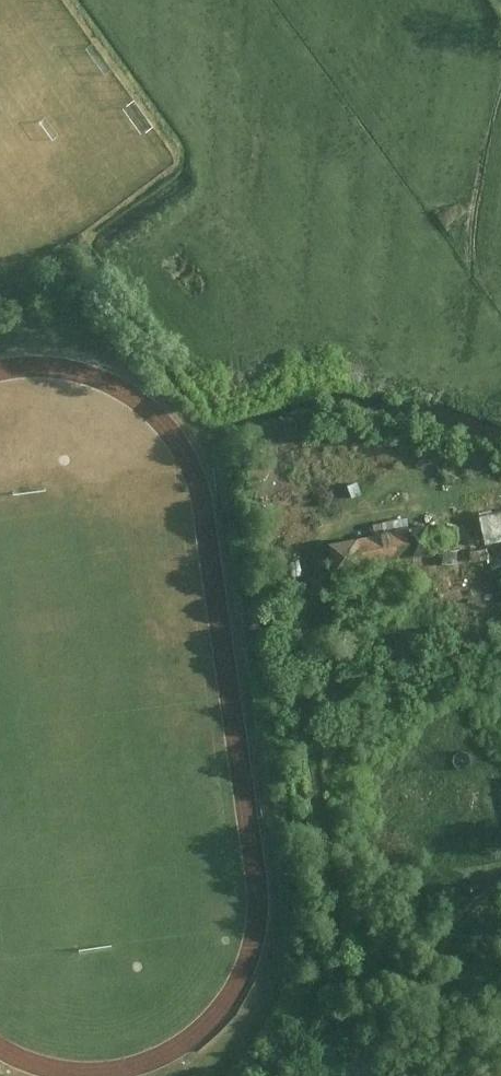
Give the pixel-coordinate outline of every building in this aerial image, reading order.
[(489,525),(494,552),(500,551),(500,523),(489,525)] [(336,551),(341,579),(442,561),(437,533),(336,551)]
